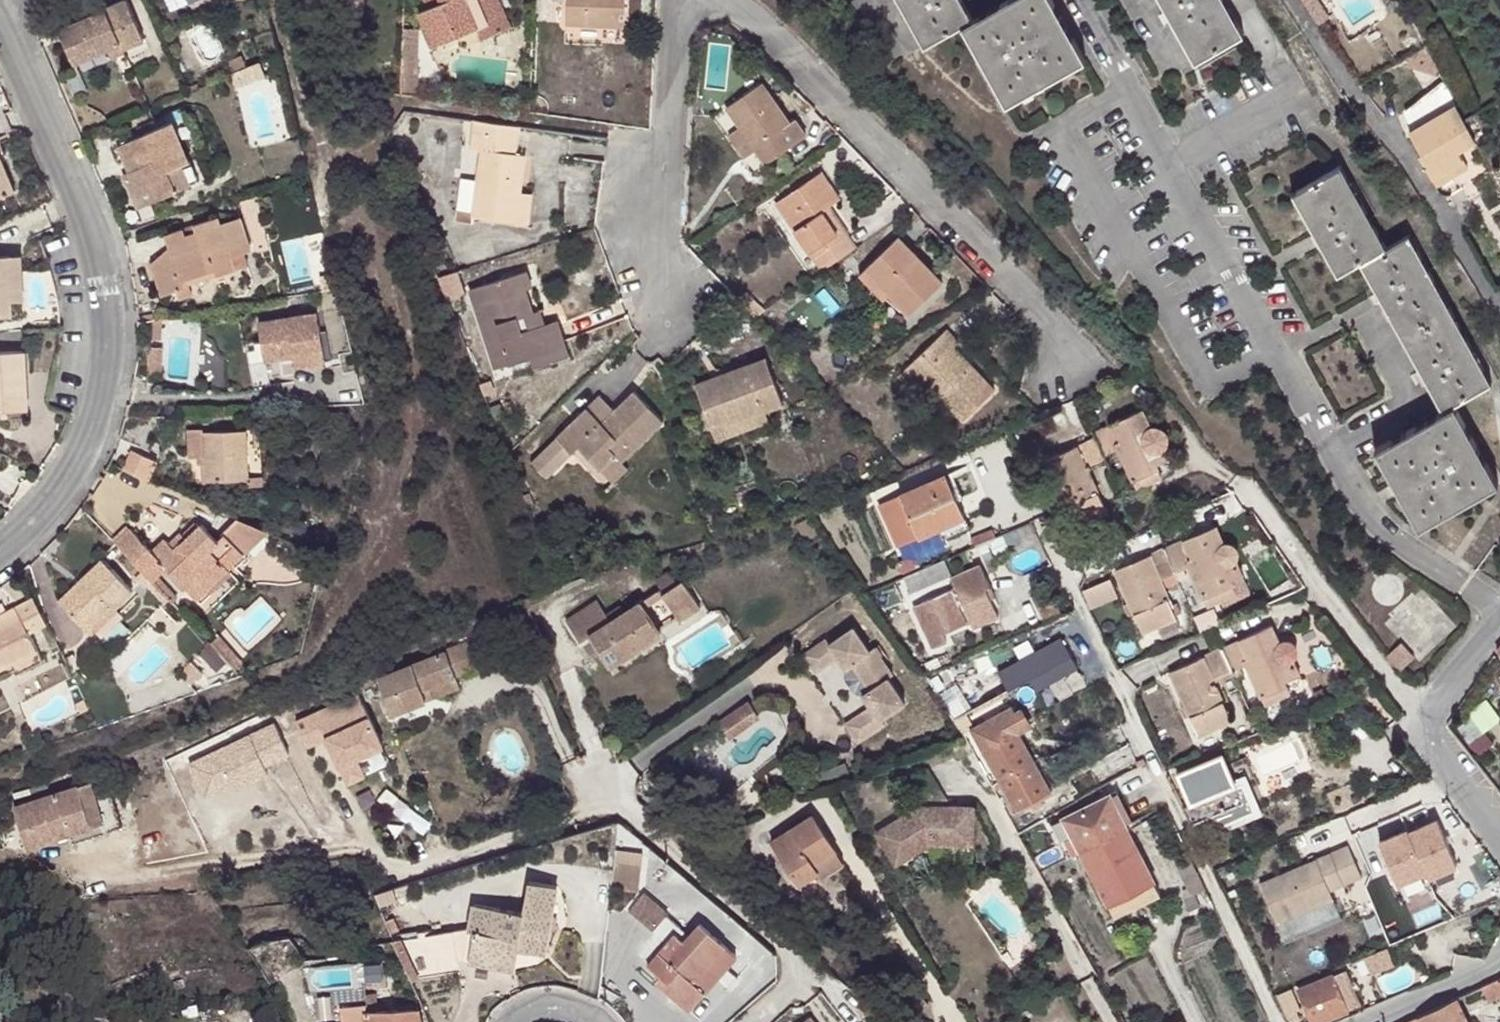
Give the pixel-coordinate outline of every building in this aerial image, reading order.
[(479,38),(500,28),(489,4),(480,9),(476,0),(424,0),(430,15),(421,19),(431,41),(438,56),(458,47),(479,38)] [(489,4),(488,0),(476,0),(480,9),(489,4)] [(500,28),(479,38),(483,47),(514,32),(499,0),(489,4),(500,28)] [(553,8),(569,9),(568,30),(627,32),(628,0),(553,0),(553,8)] [(928,44),(964,23),(1007,100),(1087,56),(1056,0),(1004,0),(976,15),(968,0),(903,0),(928,44)] [(1197,60),(1245,32),(1227,0),(1162,0),(1197,60)] [(1316,21),(1329,13),(1320,0),(1303,0),(1316,21)] [(126,54),(149,43),(132,6),(64,35),(79,68),(123,47),(126,54)] [(425,42),(408,42),(408,100),(425,102),(425,42)] [(261,60),(231,72),(234,82),(264,69),(261,60)] [(791,127),(765,90),(730,112),(743,130),(759,154),(769,169),(807,141),(796,124),(791,127)] [(1433,176),(1465,158),(1460,150),(1475,142),(1466,125),(1465,124),(1467,123),(1457,105),(1411,130),(1422,150),(1420,151),(1433,176)] [(521,130),(477,123),(473,152),(483,154),(479,182),(465,180),(460,214),(474,215),(474,220),(515,226),(520,197),(525,159),(517,159),(521,130)] [(157,207),(196,190),(187,170),(193,168),(177,129),(124,151),(130,166),(143,161),(147,171),(134,176),(127,179),(137,203),(153,197),(157,207)] [(759,154),(743,130),(729,139),(746,163),(759,154)] [(1433,176),(1438,184),(1469,166),(1465,158),(1433,176)] [(7,159),(0,162),(0,199),(20,191),(7,159)] [(143,161),(130,166),(134,176),(147,171),(143,161)] [(1388,244),(1342,161),(1293,188),(1339,273),(1361,260),(1442,407),(1375,443),(1420,524),(1499,479),(1457,399),(1493,380),(1412,231),(1388,244)] [(187,170),(196,190),(205,185),(197,166),(193,168),(187,170)] [(823,276),(857,253),(846,237),(838,241),(823,216),(830,211),(841,205),(823,177),(778,205),(823,276)] [(153,197),(137,203),(142,214),(157,207),(153,197)] [(532,199),(520,197),(515,226),(528,228),(532,199)] [(838,241),(846,237),(830,211),(823,216),(838,241)] [(235,262),(255,256),(245,224),(226,230),(224,224),(199,231),(202,239),(190,243),(188,234),(170,239),(174,253),(154,268),(163,300),(187,294),(185,287),(219,276),(221,282),(240,276),(235,262)] [(865,270),(888,295),(907,314),(940,283),(898,239),(865,270)] [(15,253),(17,299),(29,297),(25,252),(15,253)] [(17,299),(15,253),(0,254),(0,315),(18,315),(17,299)] [(881,301),(888,295),(865,270),(857,277),(881,301)] [(219,276),(185,287),(187,294),(222,284),(221,282),(219,276)] [(511,368),(531,362),(554,355),(546,329),(532,333),(529,319),(536,317),(529,294),(535,292),(529,276),(472,293),(489,348),(503,344),(508,360),(511,368)] [(532,333),(546,329),(542,315),(536,317),(529,319),(532,333)] [(300,373),(331,367),(322,317),(263,326),(269,365),(298,361),(300,373)] [(554,355),(531,362),(536,373),(574,363),(561,324),(546,329),(554,355)] [(947,392),(941,398),(966,423),(995,392),(952,350),(959,344),(946,332),(905,372),(926,393),(932,388),(937,382),(947,392)] [(503,344),(489,348),(494,364),(508,360),(503,344)] [(37,407),(33,349),(0,351),(0,410),(37,407)] [(732,427),(770,413),(789,406),(772,364),(700,390),(716,430),(731,424),(732,427)] [(919,400),(926,393),(905,372),(897,380),(919,400)] [(932,388),(941,398),(947,392),(937,382),(932,388)] [(616,459),(624,467),(665,425),(635,395),(617,413),(604,426),(590,411),(558,443),(573,458),(580,451),(602,473),(616,459)] [(603,398),(590,411),(604,426),(617,413),(603,398)] [(775,426),(770,413),(732,427),(731,424),(716,430),(721,444),(775,426)] [(1087,439),(1090,445),(1099,464),(1117,457),(1134,497),(1146,492),(1142,483),(1150,479),(1148,475),(1163,468),(1156,453),(1159,452),(1161,449),(1162,446),(1162,440),(1160,436),(1158,435),(1154,434),(1150,434),(1146,435),(1138,417),(1087,439)] [(256,436),(258,487),(274,486),(270,435),(256,436)] [(215,491),(258,487),(256,436),(210,439),(215,491)] [(551,480),(573,458),(558,443),(537,464),(551,480)] [(1090,445),(1041,466),(1056,501),(1046,506),(1050,516),(1061,511),(1071,534),(1104,519),(1088,480),(1103,474),(1099,464),(1090,445)] [(123,468),(150,478),(157,456),(130,447),(123,468)] [(629,471),(624,467),(616,459),(602,473),(615,486),(629,471)] [(949,505),(954,503),(944,477),(877,502),(894,545),(955,522),(949,505)] [(1142,483),(1146,492),(1154,488),(1150,479),(1142,483)] [(133,536),(119,551),(156,587),(171,572),(192,594),(203,584),(212,593),(231,573),(226,567),(242,551),(228,538),(222,544),(205,528),(178,554),(169,546),(156,557),(133,536)] [(1216,534),(1165,557),(1175,580),(1188,574),(1207,617),(1225,609),(1223,603),(1236,597),(1234,590),(1243,586),(1237,570),(1239,566),(1239,562),(1237,558),(1234,555),(1230,554),(1225,555),(1216,534)] [(226,567),(231,573),(248,557),(242,551),(226,567)] [(1175,580),(1165,557),(1117,579),(1130,611),(1136,624),(1144,643),(1179,630),(1162,590),(1177,585),(1175,580)] [(116,609),(119,612),(136,594),(105,563),(63,607),(92,635),(95,631),(116,609)] [(945,644),(942,635),(970,624),(973,631),(998,621),(991,603),(987,591),(991,590),(983,568),(953,580),(957,589),(954,590),(922,602),(913,606),(921,624),(931,649),(945,644)] [(1108,579),(1082,590),(1089,607),(1115,596),(1108,579)] [(203,584),(192,594),(202,604),(212,593),(203,584)] [(674,624),(695,611),(680,586),(659,598),(674,624)] [(1418,655),(1451,622),(1419,589),(1385,622),(1418,655)] [(996,601),(991,590),(987,591),(991,603),(996,601)] [(1223,603),(1225,609),(1239,603),(1236,597),(1223,603)] [(36,600),(0,618),(0,675),(13,669),(41,654),(33,637),(51,628),(36,600)] [(638,606),(620,616),(607,624),(604,618),(595,603),(564,621),(577,643),(587,638),(606,669),(657,639),(638,606)] [(127,619),(119,612),(116,609),(95,631),(106,641),(127,619)] [(607,624),(620,616),(616,610),(604,618),(607,624)] [(1136,624),(1130,611),(1121,615),(1127,628),(1136,624)] [(1277,634),(1222,658),(1237,690),(1244,687),(1240,678),(1248,675),(1266,716),(1279,711),(1276,703),(1286,699),(1284,693),(1299,686),(1293,671),(1296,663),(1295,660),(1291,655),(1287,654),(1285,654),(1277,634)] [(216,635),(201,653),(223,673),(239,655),(216,635)] [(880,732),(905,716),(889,690),(893,688),(874,658),(869,661),(852,635),(827,652),(822,645),(794,664),(807,684),(835,666),(873,722),(844,741),(856,758),(884,739),(880,732)] [(473,641),(444,653),(456,680),(484,667),(473,641)] [(944,649),(918,660),(923,673),(950,662),(944,649)] [(1393,663),(1407,676),(1420,663),(1408,650),(1393,663)] [(456,680),(444,653),(377,682),(392,717),(425,703),(422,695),(456,680)] [(47,664),(41,654),(13,669),(19,679),(47,664)] [(1237,690),(1222,658),(1172,680),(1200,745),(1231,731),(1214,690),(1222,687),(1229,703),(1240,699),(1237,690)] [(459,687),(456,680),(422,695),(425,703),(459,687)] [(1276,703),(1279,711),(1289,706),(1286,699),(1276,703)] [(748,700),(717,721),(730,740),(761,718),(748,700)] [(991,784),(1033,763),(1018,733),(1029,728),(1021,713),(1014,717),(1011,709),(965,733),(991,784)] [(1235,754),(1178,779),(1192,810),(1185,813),(1199,842),(1261,815),(1235,754)] [(1049,793),(1033,763),(991,784),(1007,814),(1027,804),(1037,799),(1049,793)] [(897,786),(907,804),(940,804),(920,772),(897,786)] [(92,782),(79,786),(92,826),(105,821),(92,782)] [(79,786),(14,808),(28,848),(92,826),(79,786)] [(1062,821),(1079,852),(1126,829),(1131,827),(1115,795),(1062,821)] [(1037,799),(1027,804),(1030,809),(1040,804),(1037,799)] [(868,837),(887,869),(921,848),(964,847),(965,810),(929,810),(917,818),(912,810),(868,837)] [(812,882),(836,868),(805,819),(764,845),(790,887),(808,877),(812,882)] [(1064,860),(1079,852),(1062,821),(1049,828),(1064,860)] [(1406,830),(1378,842),(1396,883),(1423,872),(1426,878),(1455,866),(1437,821),(1407,833),(1406,830)] [(1126,829),(1079,852),(1106,905),(1153,881),(1126,829)] [(644,852),(616,848),(615,860),(642,864),(644,852)] [(1350,850),(1258,887),(1282,944),(1336,921),(1327,899),(1363,884),(1350,850)] [(1196,875),(1186,854),(1172,860),(1187,893),(1201,887),(1196,875)] [(642,864),(615,860),(612,889),(639,892),(642,864)] [(1153,881),(1106,905),(1112,918),(1159,894),(1153,881)] [(466,940),(463,958),(463,959),(499,962),(501,950),(513,952),(540,956),(551,886),(521,882),(516,914),(468,906),(463,936),(463,940),(466,940)] [(644,893),(629,910),(653,931),(668,913),(644,893)] [(712,991),(724,981),(746,963),(714,924),(698,936),(691,929),(656,956),(667,970),(676,981),(670,986),(690,1009),(712,991)] [(422,982),(462,971),(453,936),(404,937),(422,982)] [(422,982),(404,937),(390,941),(408,986),(422,982)] [(499,962),(463,959),(462,971),(508,977),(513,952),(501,950),(499,962)] [(661,975),(670,986),(676,981),(667,970),(661,975)] [(1357,1008),(1343,973),(1298,991),(1311,1021),(1321,1021),(1357,1008)] [(1480,987),(1487,1002),(1499,996),(1499,977),(1480,987)] [(1287,1010),(1299,1005),(1293,991),(1281,996),(1287,1010)] [(1404,1021),(1465,1021),(1455,998),(1404,1021)] [(415,1017),(416,1009),(364,1013),(363,1007),(337,1010),(339,1021),(417,1021),(415,1017)] [(799,1013),(788,1021),(807,1021),(799,1013)]
